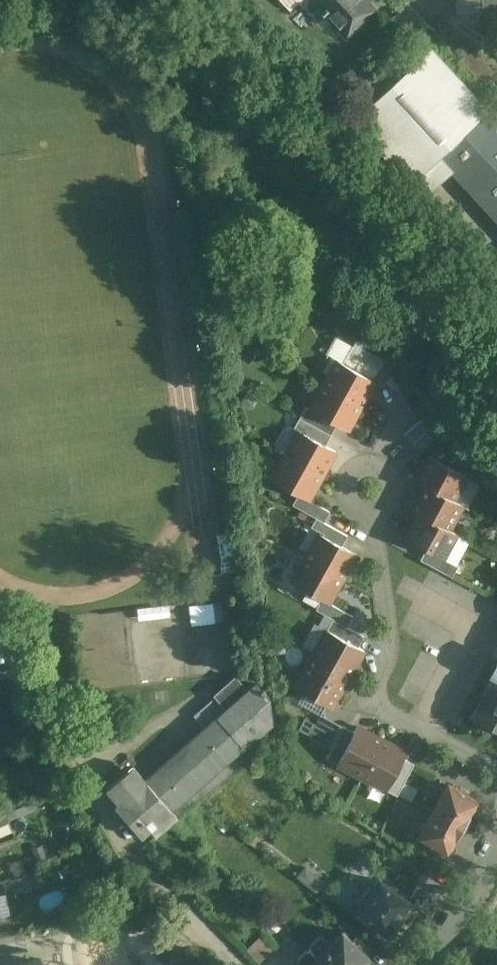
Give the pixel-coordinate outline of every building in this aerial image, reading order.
[(293,14),(305,4),(342,44),(380,9),(372,0),(280,0),(293,14)] [(458,15),(496,15),(496,0),(458,0),(458,15)] [(483,83),(496,72),(475,46),(462,57),(483,83)] [(364,119),(426,191),(451,168),(496,215),(496,115),(436,51),(364,119)] [(473,89),(481,82),(465,64),(457,70),(473,89)] [(380,370),(349,353),(343,363),(375,381),(380,370)] [(343,363),(331,356),(323,370),(330,374),(324,384),(361,405),(375,381),(343,363)] [(361,405),(324,384),(310,409),(314,411),(337,424),(347,429),(361,405)] [(337,424),(314,411),(310,409),(306,406),(300,417),(331,434),(337,424)] [(331,434),(300,417),(294,427),(298,430),(302,432),(303,432),(325,445),(331,434)] [(430,427),(422,418),(404,434),(412,443),(430,427)] [(430,427),(412,443),(420,452),(438,436),(430,427)] [(325,445),(303,432),(302,432),(298,430),(285,454),(322,475),(336,451),(325,445)] [(322,475),(285,454),(279,465),(281,471),(275,481),(298,494),(308,499),(309,499),(322,475)] [(467,475),(430,456),(416,481),(425,485),(426,485),(454,500),(467,475)] [(454,500),(426,485),(425,485),(412,510),(419,514),(419,513),(449,529),(463,505),(454,500)] [(330,511),(309,499),(308,499),(298,494),(292,504),(316,517),(324,522),(330,511)] [(449,529),(419,513),(419,514),(406,538),(426,549),(443,558),(456,533),(449,529)] [(324,522),(316,517),(311,526),(324,533),(323,535),(342,545),(348,535),(324,522)] [(342,545),(323,535),(317,545),(311,547),(306,557),(343,578),(356,554),(342,545)] [(443,558),(426,549),(420,559),(445,573),(451,562),(443,558)] [(343,578),(306,557),(300,568),(301,574),(296,584),(322,599),(329,603),(329,602),(343,578)] [(353,616),(329,602),(329,603),(322,599),(316,609),(333,618),(347,627),(353,616)] [(0,601),(0,671),(23,665),(7,606),(7,605),(0,601)] [(223,623),(223,603),(191,603),(191,622),(223,623)] [(347,627),(333,618),(327,630),(330,632),(331,631),(358,646),(364,636),(347,627)] [(358,646),(331,631),(330,632),(327,630),(313,653),(350,674),(364,650),(358,646)] [(350,674),(313,653),(305,668),(307,675),(299,689),(332,707),(350,674)] [(493,675),(472,715),(496,728),(496,663),(493,675)] [(244,669),(214,695),(216,696),(197,712),(207,724),(218,716),(256,682),(244,669)] [(262,689),(256,682),(218,716),(245,747),(273,722),(270,697),(265,692),(266,692),(263,688),(262,689)] [(207,724),(145,779),(172,810),(183,800),(189,808),(251,754),(245,747),(218,716),(207,724)] [(344,726),(327,758),(338,764),(340,760),(339,759),(354,731),(344,726)] [(382,739),(357,726),(354,731),(339,759),(340,760),(338,764),(362,776),(382,739)] [(407,752),(382,739),(362,776),(386,789),(388,785),(389,786),(404,758),(407,752)] [(404,758),(389,786),(388,785),(386,789),(397,795),(414,763),(404,758)] [(134,766),(106,789),(118,803),(145,779),(134,766)] [(172,810),(145,779),(118,803),(115,806),(142,837),(172,810)] [(416,789),(404,783),(399,794),(411,800),(416,789)] [(458,790),(449,785),(419,837),(428,842),(425,847),(435,853),(438,848),(447,854),(455,840),(456,840),(470,816),(469,815),(478,802),(468,796),(470,791),(461,786),(458,790)] [(305,865),(298,877),(318,890),(326,879),(305,865)] [(411,903),(380,880),(371,892),(370,892),(364,899),(365,900),(357,911),(388,934),(400,918),(404,921),(412,909),(409,906),(411,903)] [(342,932),(331,945),(329,943),(320,936),(309,947),(328,964),(368,964),(368,962),(367,961),(370,958),(361,950),(365,946),(356,938),(352,942),(342,932)] [(247,951),(261,964),(264,964),(278,952),(263,936),(247,951)] [(309,947),(297,961),(301,964),(328,964),(309,947)]
